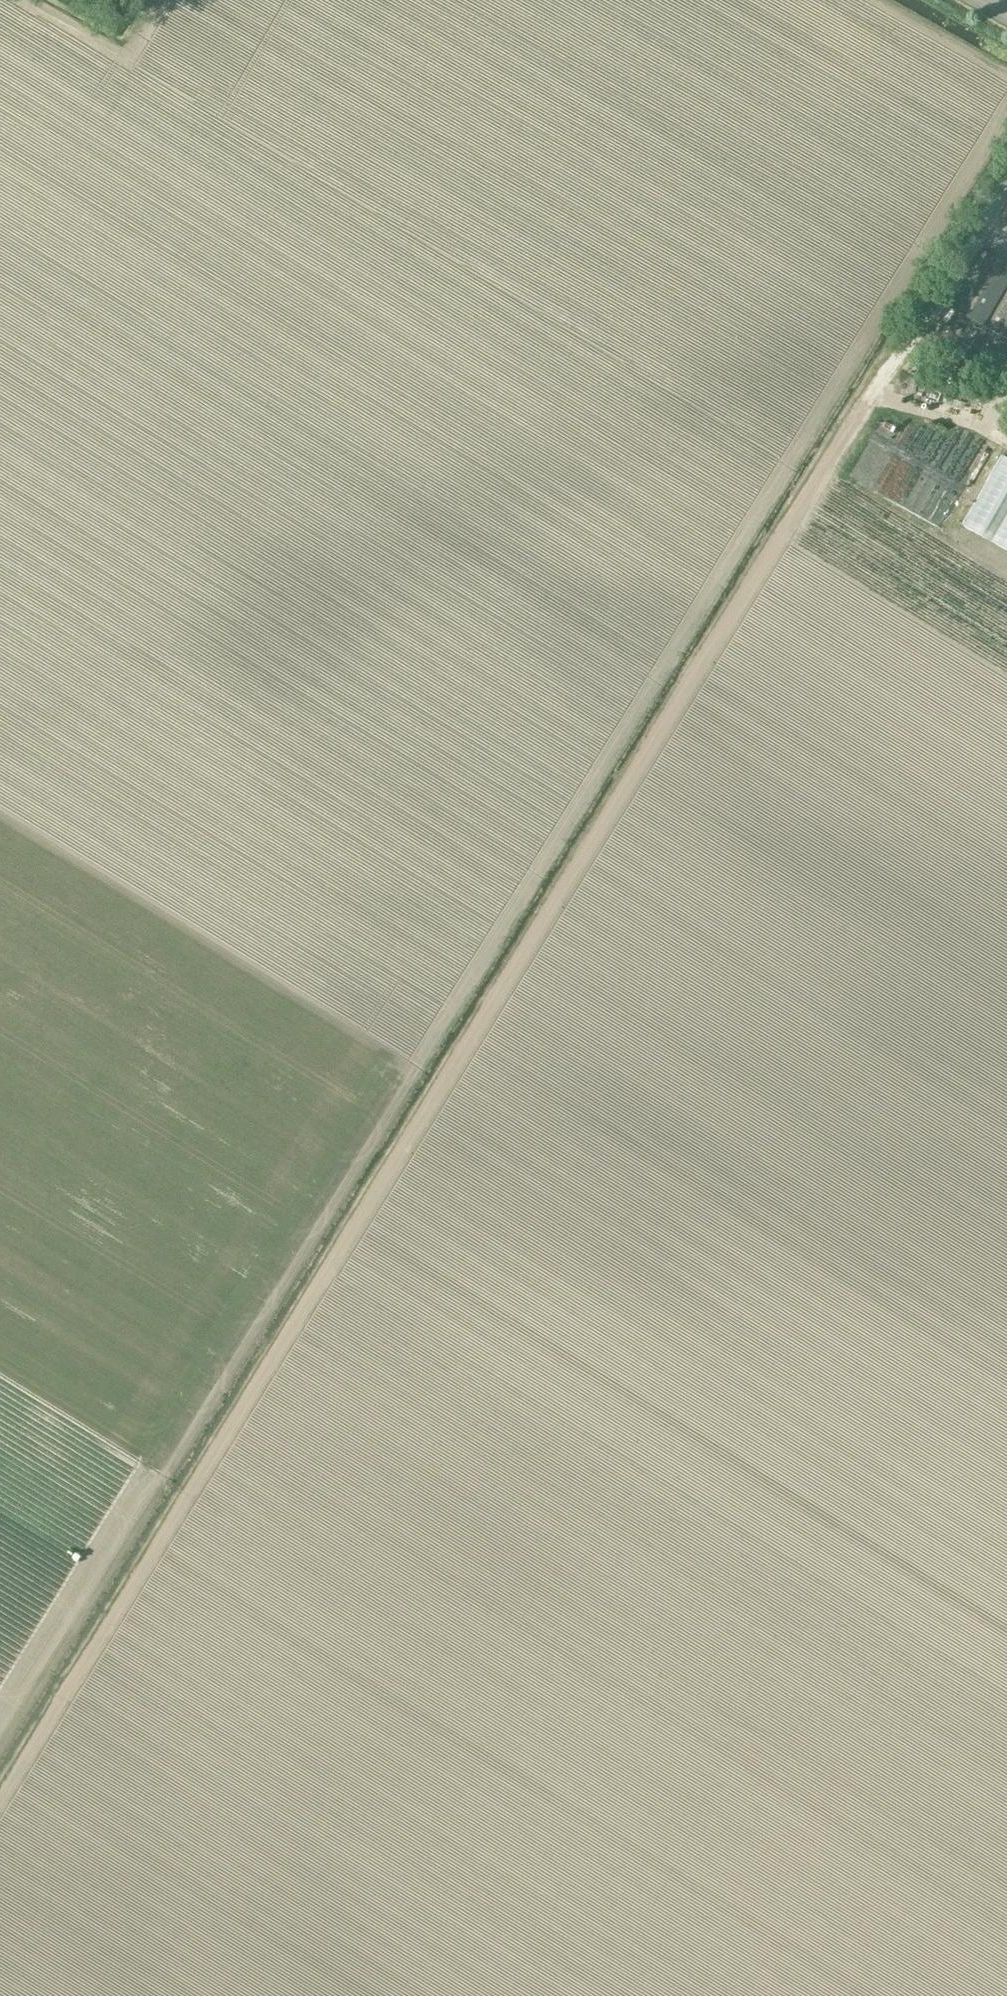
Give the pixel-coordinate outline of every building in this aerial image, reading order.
[(981,250),(949,307),(1006,341),(1006,265),(981,250)]
